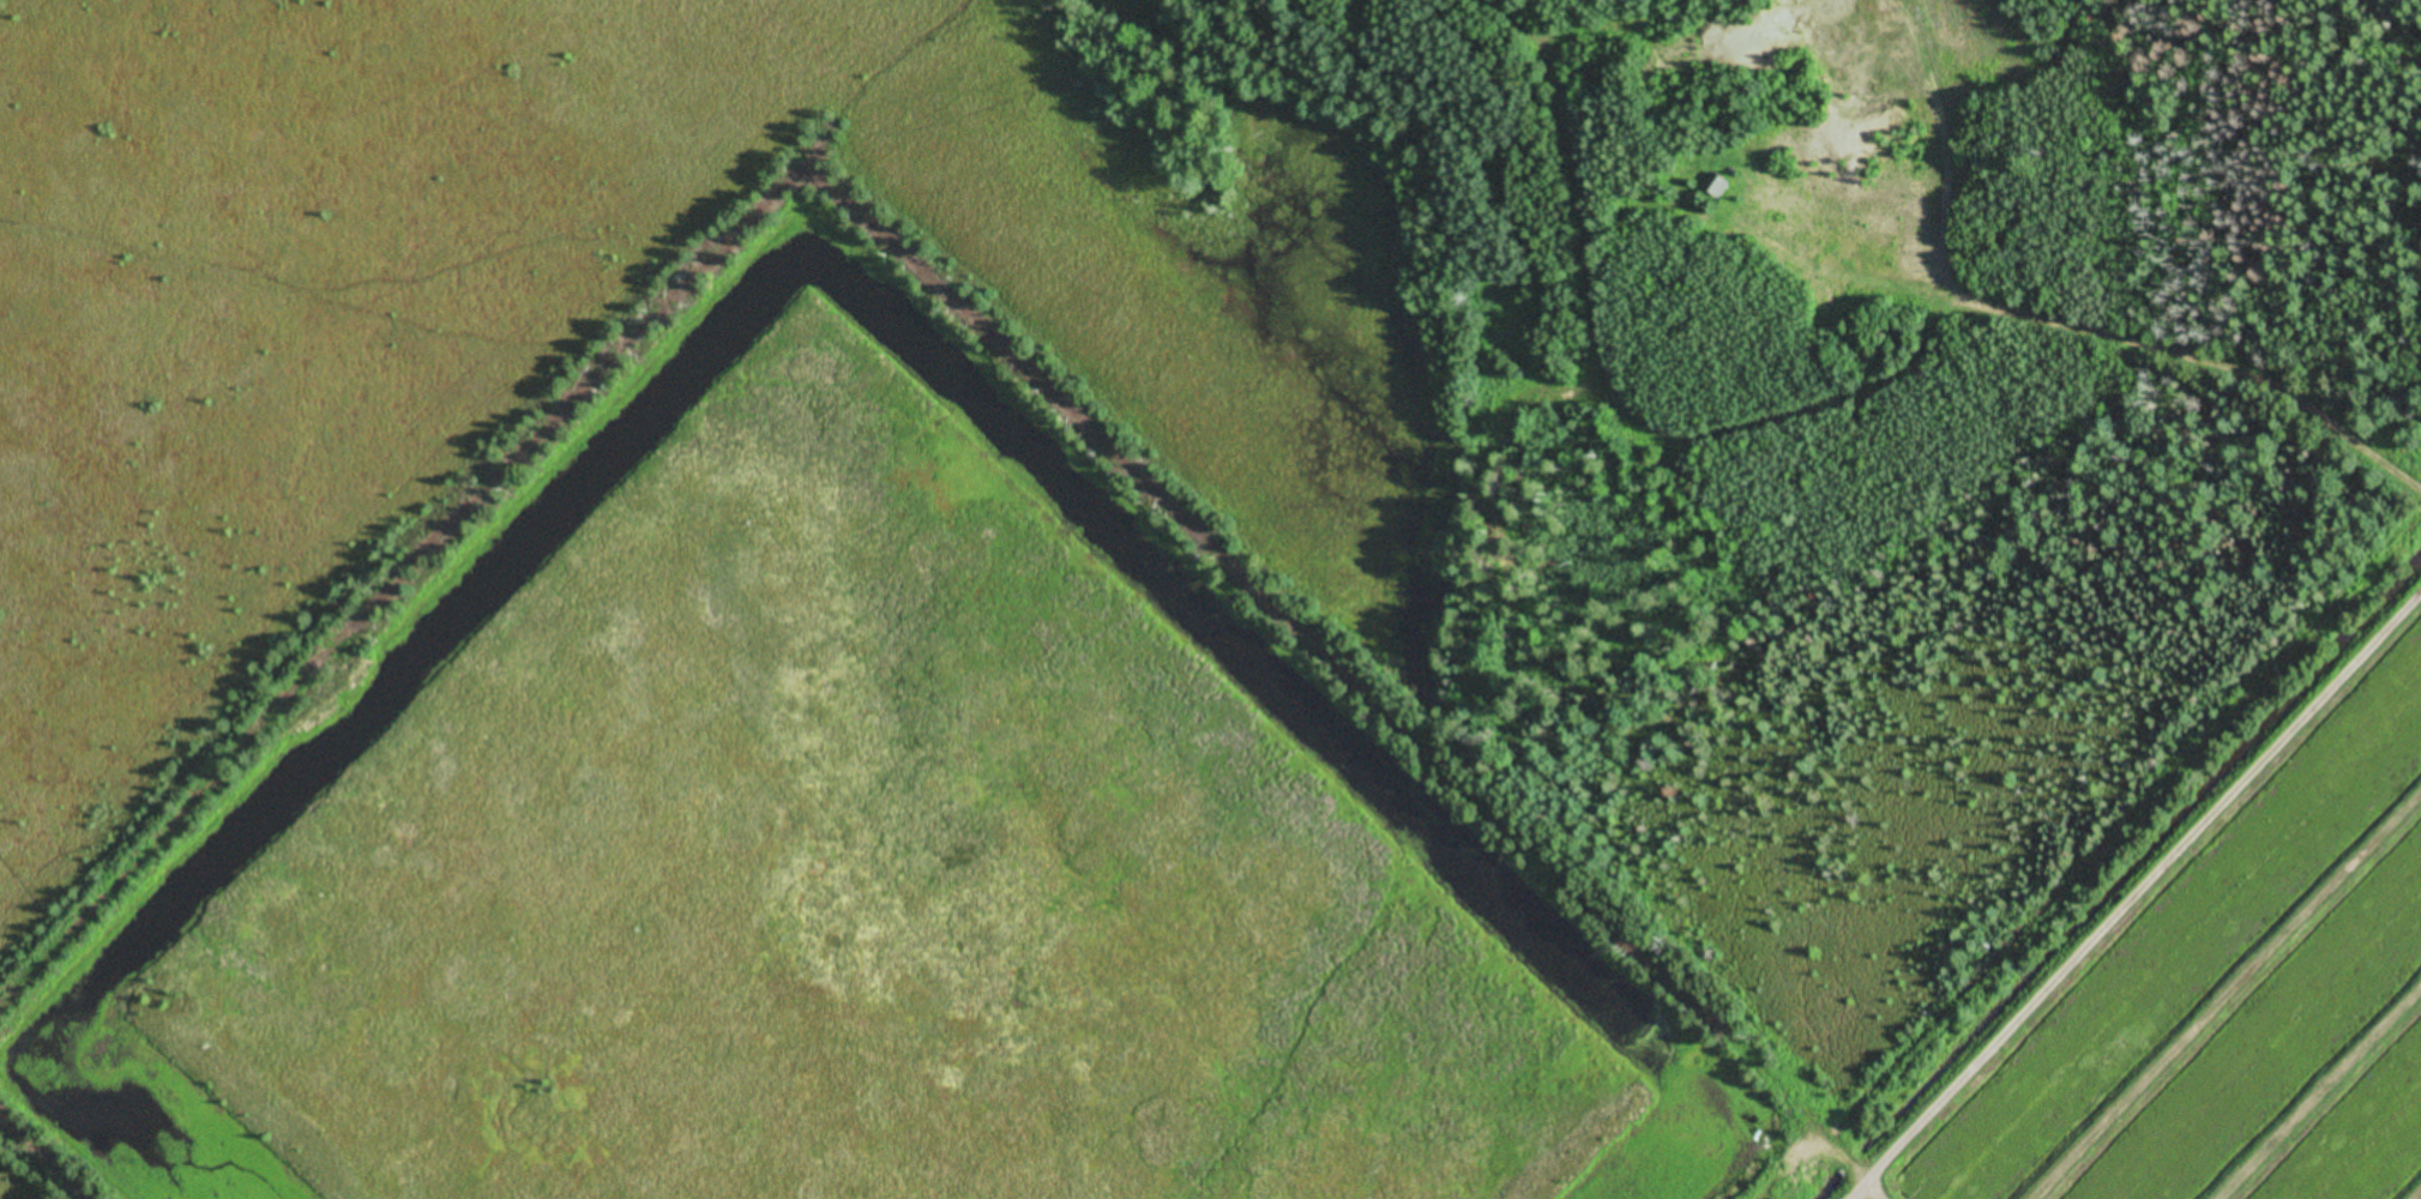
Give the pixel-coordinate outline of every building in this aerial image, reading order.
[(1701,195),(1717,199),(1722,181),(1706,177),(1701,195)]
